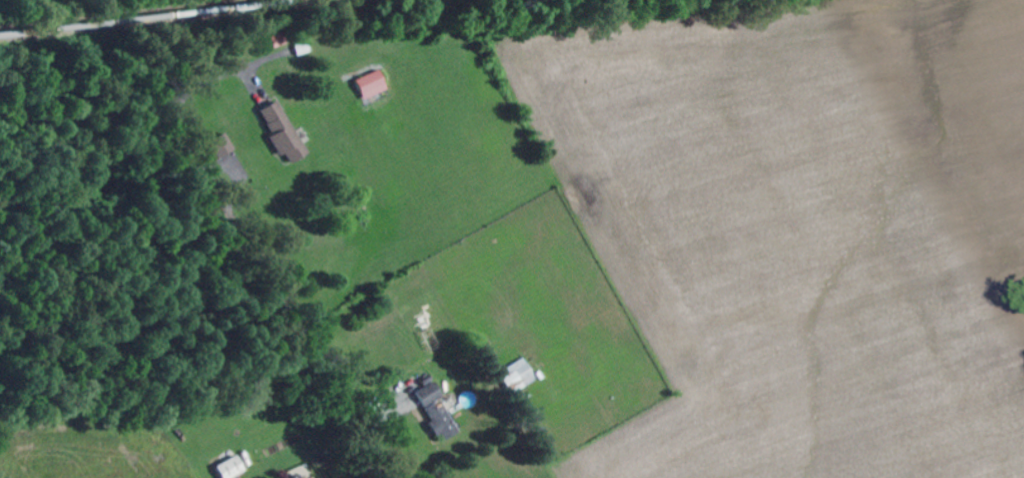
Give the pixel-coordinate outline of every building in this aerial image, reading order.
[(289,44),(285,33),(273,38),(277,49),(289,44)] [(312,53),(310,42),(297,44),(299,55),(312,53)] [(359,80),(366,100),(391,91),(384,71),(359,80)] [(284,158),(289,155),(294,164),(312,155),(281,101),(263,111),(276,134),(272,136),(284,158)] [(539,379),(528,359),(501,373),(513,394),(539,379)] [(427,408),(447,397),(439,382),(419,392),(427,408)] [(463,432),(443,400),(428,409),(436,421),(434,423),(446,443),(463,432)] [(249,472),(242,457),(220,467),(225,477),(236,477),(249,472)]
